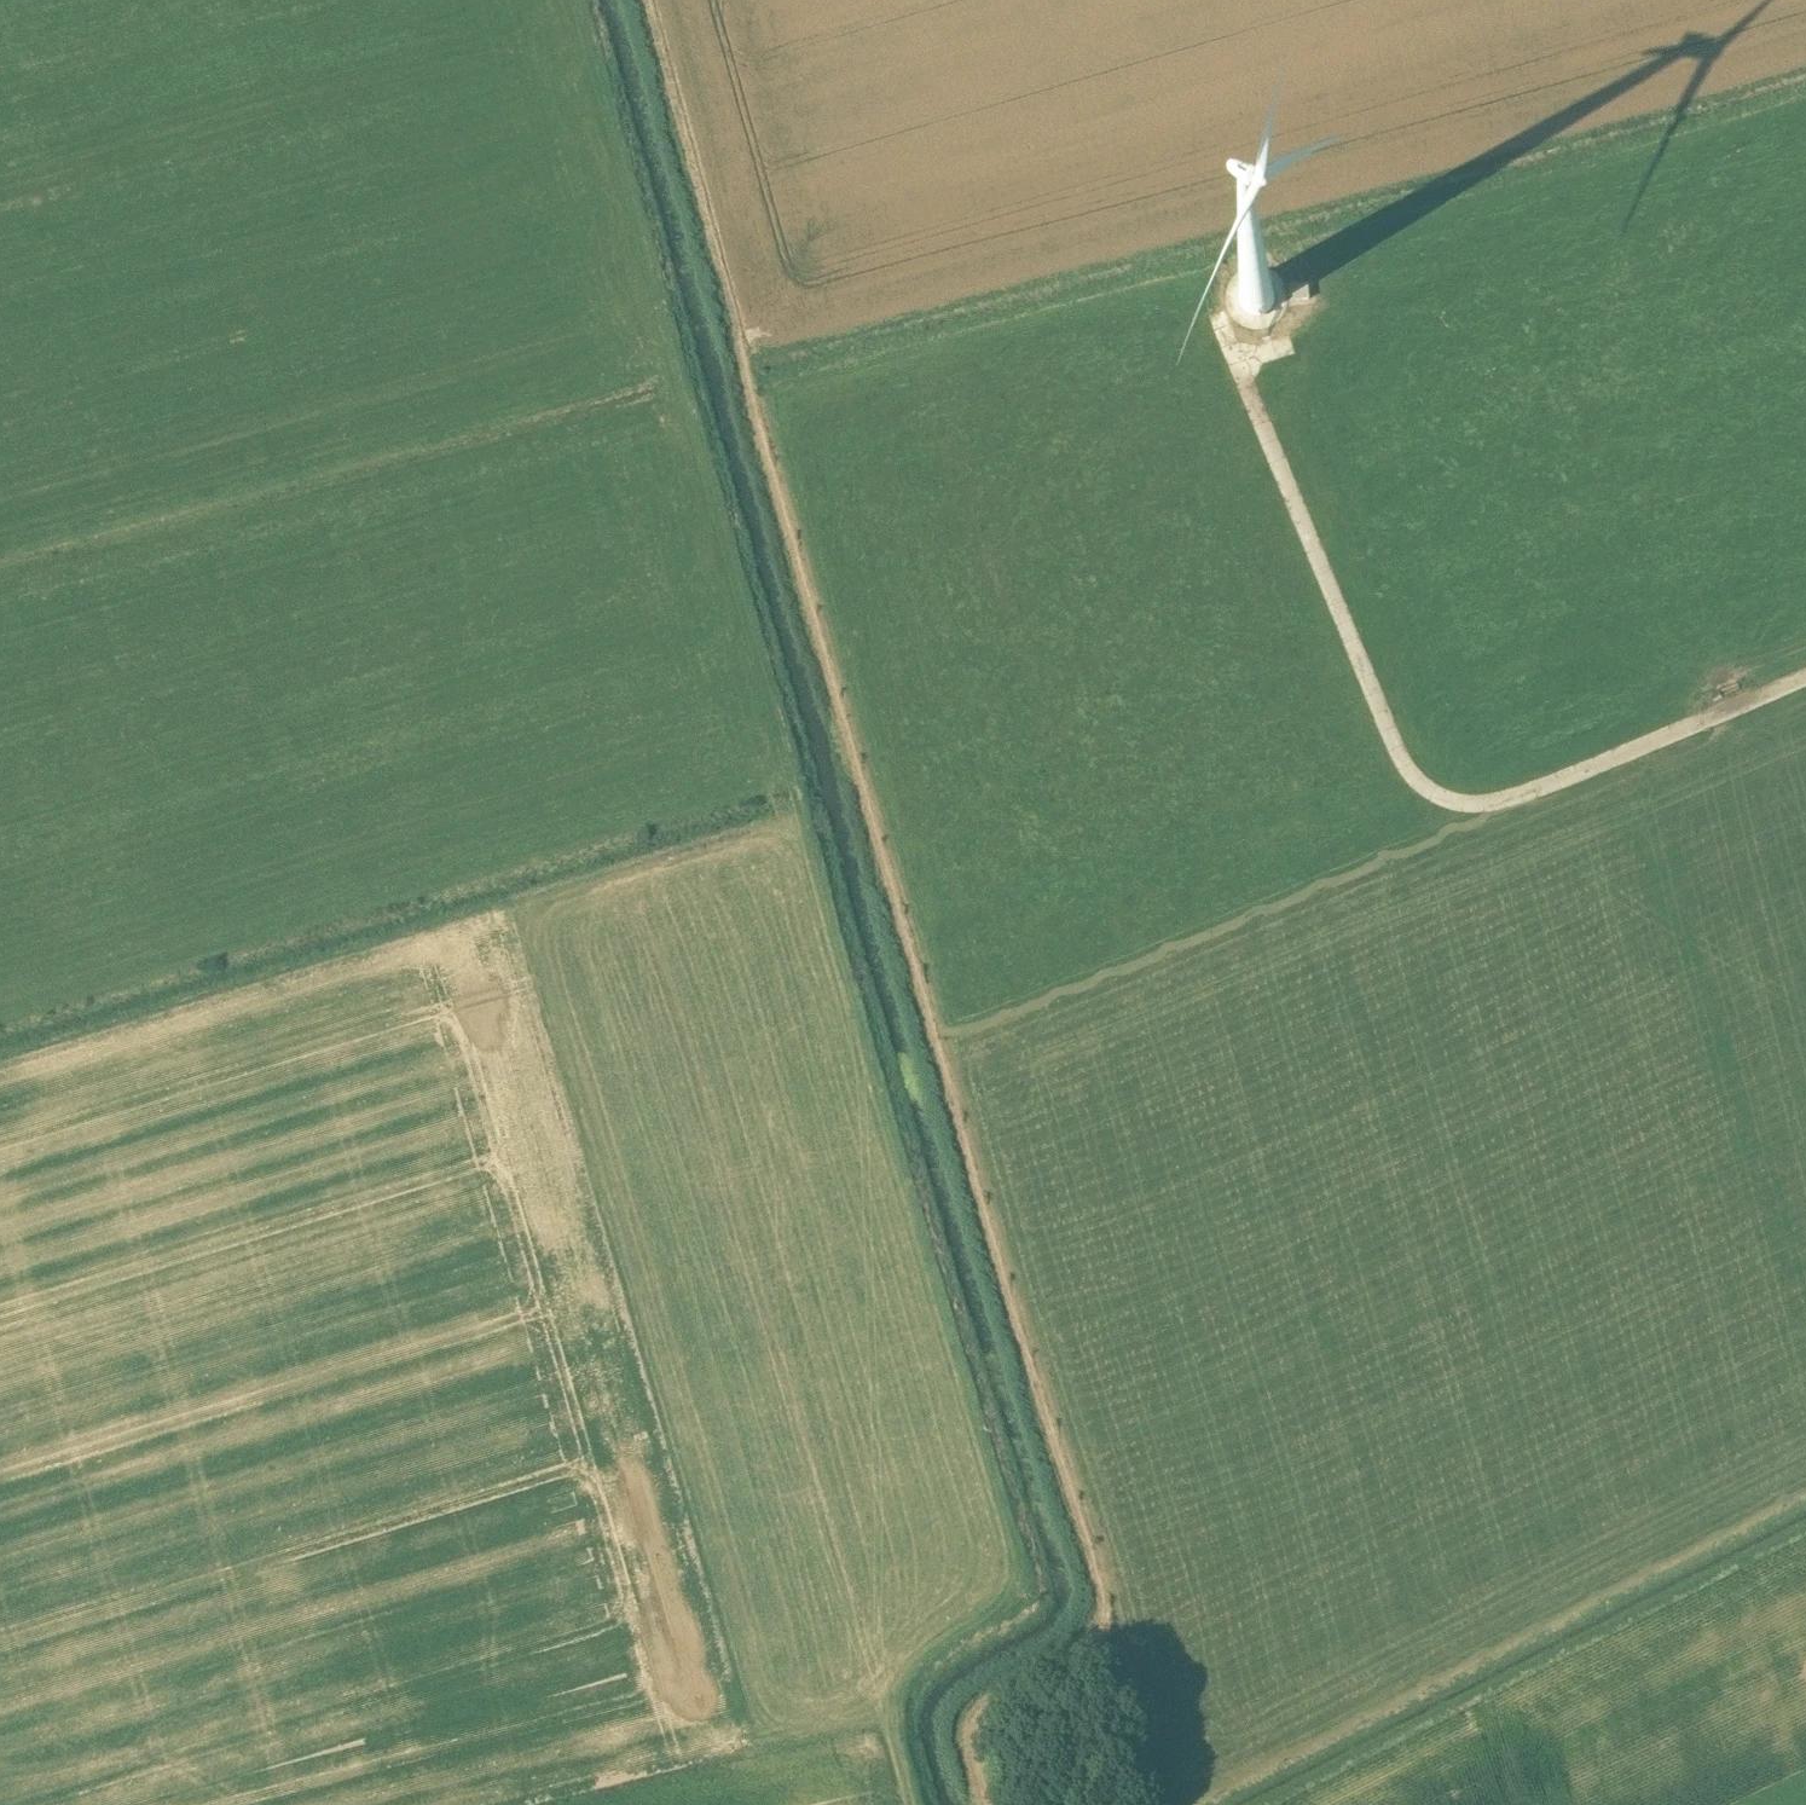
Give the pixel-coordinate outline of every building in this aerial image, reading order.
[(1323,267),(1238,279),(1242,311),(1327,298),(1323,267)]
